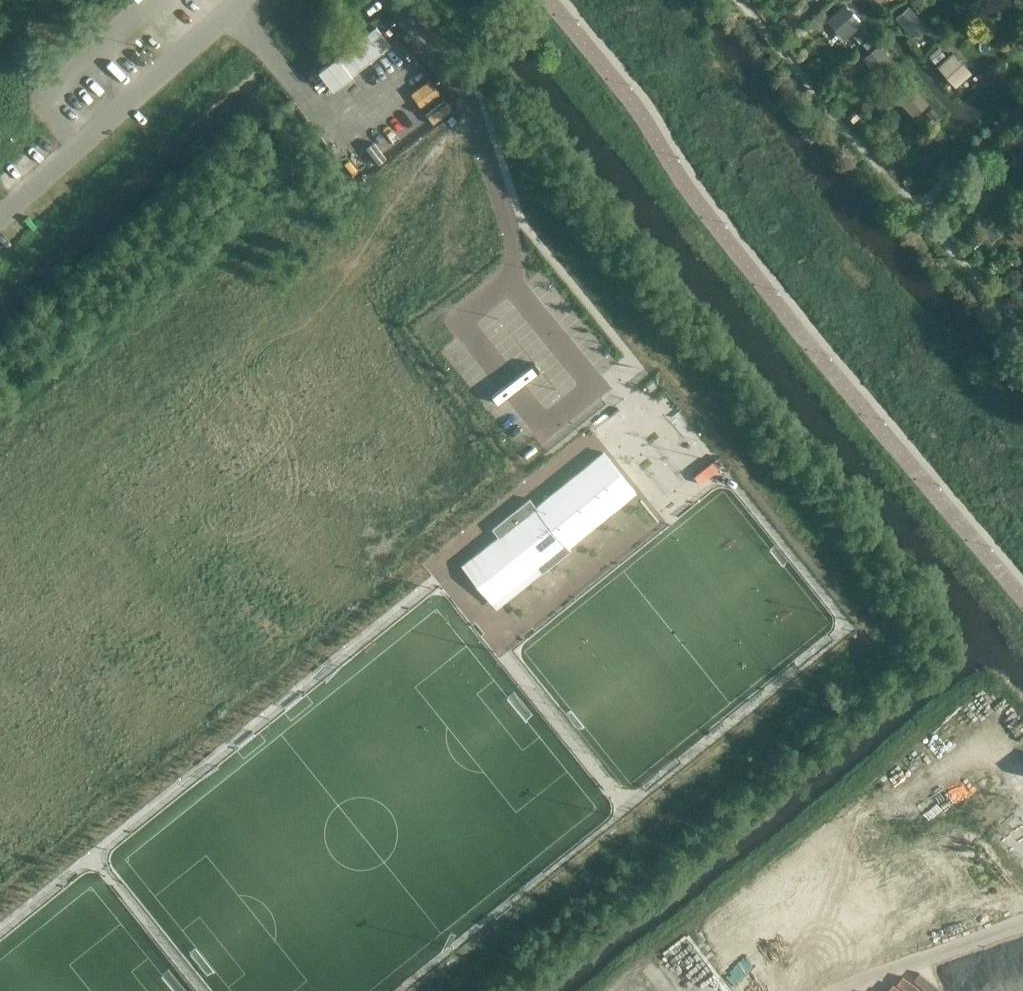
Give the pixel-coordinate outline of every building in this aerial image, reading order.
[(862,25),(845,5),(827,21),(844,40),(862,25)] [(895,18),(912,38),(926,26),(909,6),(895,18)] [(390,44),(374,25),(337,55),(353,75),(390,44)] [(937,28),(930,34),(937,43),(944,38),(937,28)] [(864,29),(855,36),(860,42),(868,34),(864,29)] [(862,59),(880,80),(896,65),(878,45),(862,59)] [(938,48),(930,56),(936,63),(945,55),(938,48)] [(937,66),(955,87),(972,73),(953,52),(937,66)] [(336,58),(309,76),(322,95),(349,78),(336,58)] [(896,98),(914,117),(930,103),(912,83),(896,98)] [(933,107),(926,113),(933,122),(940,117),(933,107)] [(1021,166),(1022,164),(1022,137),(1019,133),(1004,146),(1021,166)] [(1006,194),(997,203),(1005,212),(1014,203),(1006,194)] [(1021,241),(1022,240),(1022,213),(1019,208),(1004,222),(1021,241)] [(993,228),(985,235),(992,242),(1000,235),(993,228)] [(462,564),(497,606),(639,491),(604,449),(536,504),(531,497),(494,528),(499,534),(462,564)]
